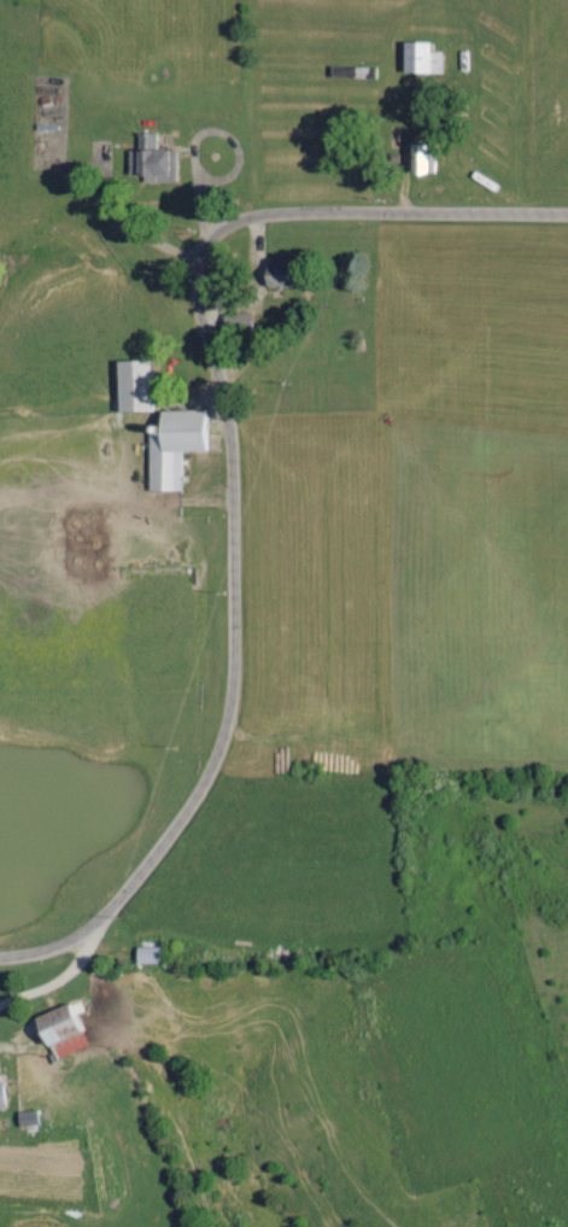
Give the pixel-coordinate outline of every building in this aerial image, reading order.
[(446,54),(439,54),(439,45),(411,45),(411,67),(408,67),(408,75),(445,76),(446,54)] [(154,153),(154,139),(140,139),(140,156),(130,156),(130,176),(147,176),(147,181),(178,182),(178,153),(154,153)] [(253,315),(223,316),(224,335),(254,334),(253,315)] [(156,363),(121,364),(122,415),(157,414),(156,363)] [(152,494),(182,494),(182,454),(213,453),(213,413),(165,414),(166,436),(151,436),(152,494)] [(167,965),(166,949),(141,950),(142,965),(167,965)] [(94,1048),(89,1034),(94,1033),(84,1004),(42,1019),(56,1061),(94,1048)] [(7,1084),(0,1084),(0,1109),(8,1109),(7,1084)] [(24,1129),(42,1126),(40,1111),(21,1114),(24,1129)]
